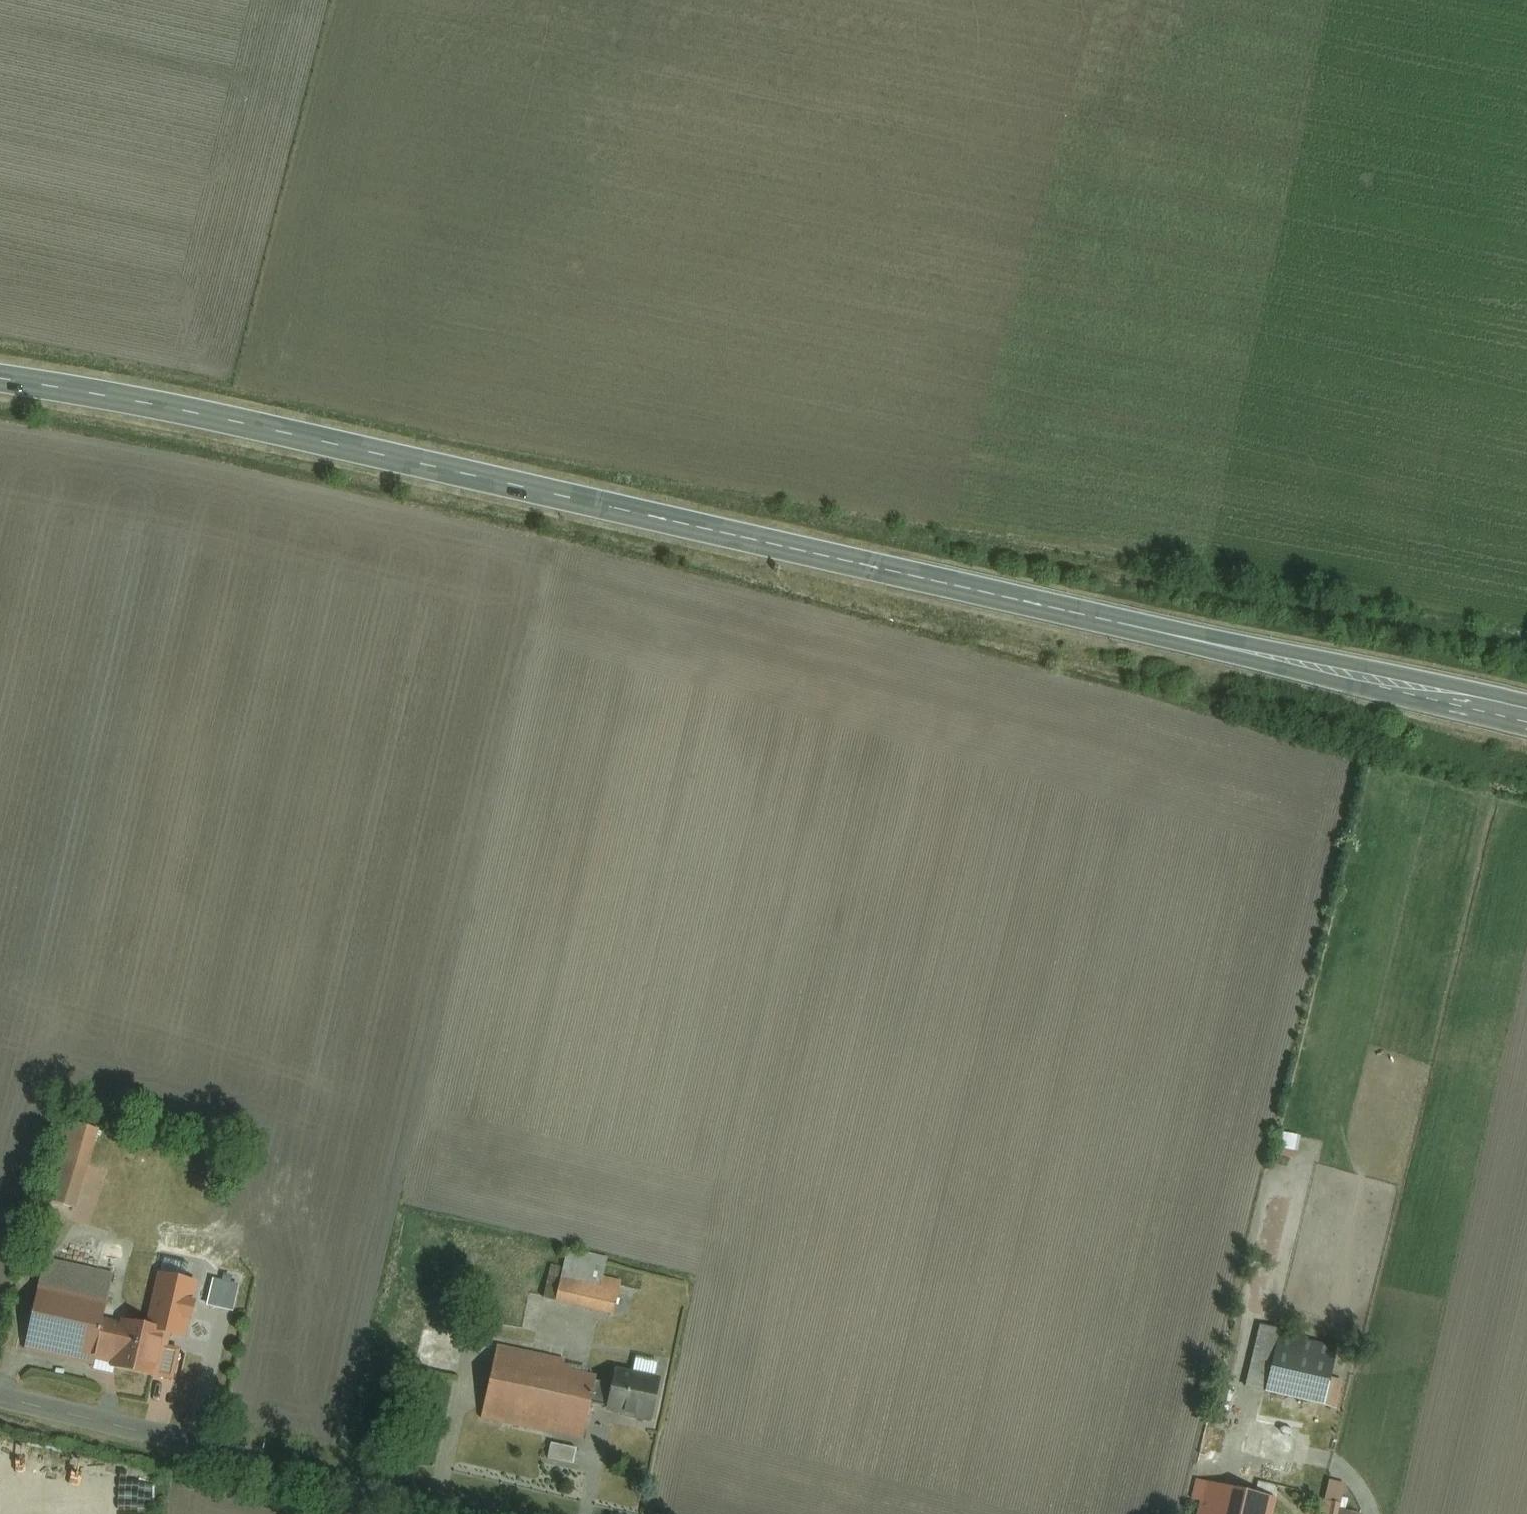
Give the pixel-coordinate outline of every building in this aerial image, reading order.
[(99,1131),(61,1121),(39,1201),(77,1211),(99,1131)] [(1284,1131),(1280,1148),(1297,1151),(1300,1135),(1284,1131)] [(609,1258),(568,1249),(555,1303),(614,1317),(622,1282),(604,1278),(609,1258)] [(113,1275),(52,1260),(40,1278),(24,1351),(94,1368),(95,1362),(104,1320),(113,1275)] [(120,1323),(104,1320),(95,1362),(112,1366),(112,1369),(173,1382),(179,1351),(167,1349),(171,1331),(120,1320),(120,1323)] [(1279,1335),(1267,1392),(1323,1405),(1336,1347),(1279,1335)] [(566,1360),(497,1346),(481,1421),(584,1442),(597,1377),(573,1372),(574,1367),(565,1365),(566,1360)] [(662,1379),(615,1368),(604,1414),(651,1424),(662,1379)] [(578,1450),(551,1444),(548,1461),(574,1466),(578,1450)] [(1362,1512),(1342,1509),(1347,1482),(1328,1479),(1322,1513),(1362,1513),(1362,1512)] [(1272,1499),(1207,1484),(1200,1513),(1269,1513),(1272,1499)]
